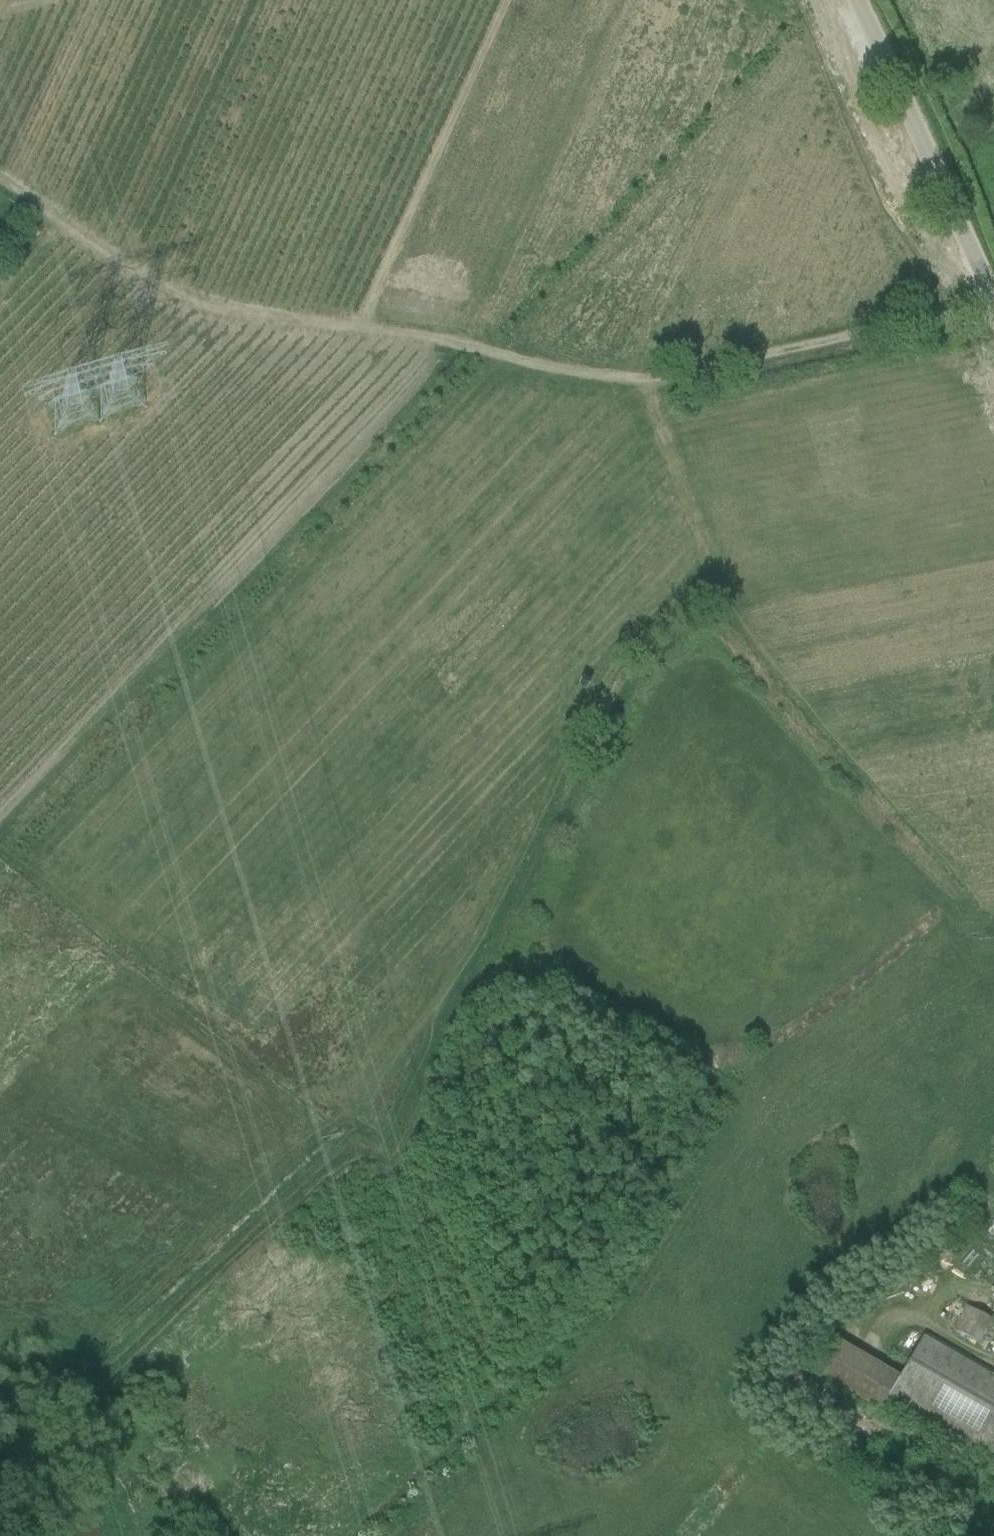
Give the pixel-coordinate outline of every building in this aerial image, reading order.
[(980,1342),(992,1319),(965,1305),(952,1328),(980,1342)] [(922,1337),(894,1385),(824,1345),(809,1370),(879,1410),(884,1403),(972,1453),(972,1452),(993,1465),(993,1378),(922,1337)]
